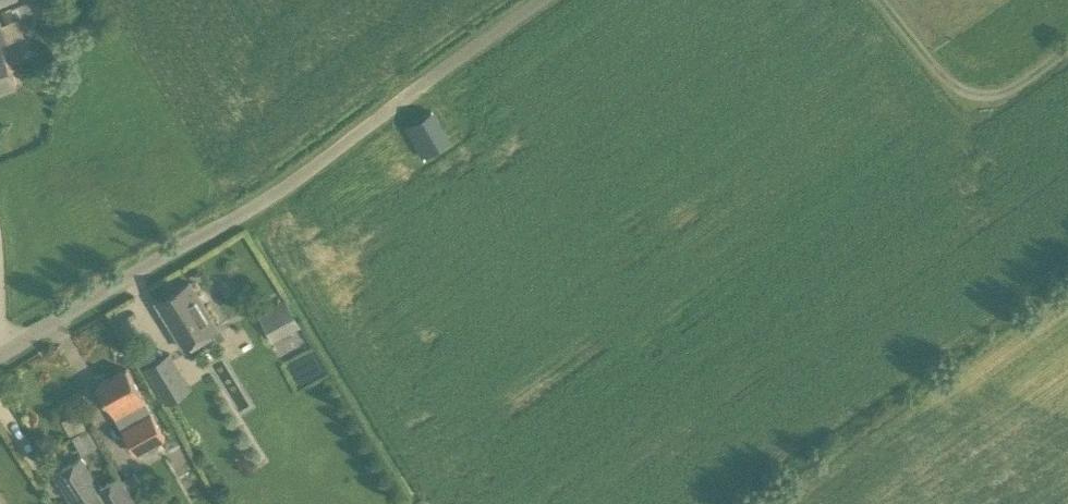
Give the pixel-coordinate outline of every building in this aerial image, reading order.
[(15,83),(0,43),(0,89),(15,83)] [(433,108),(404,126),(422,156),(452,139),(433,108)] [(217,326),(191,282),(158,302),(185,345),(217,326)] [(274,340),(291,329),(276,304),(259,314),(274,340)] [(169,350),(143,366),(165,402),(191,387),(169,350)] [(128,368),(99,384),(133,446),(159,432),(144,403),(147,402),(128,368)] [(87,428),(72,436),(81,453),(96,444),(87,428)] [(129,491),(123,480),(119,474),(101,486),(81,456),(54,473),(74,503),(137,503),(129,491)] [(133,473),(123,480),(129,491),(140,484),(133,473)]
